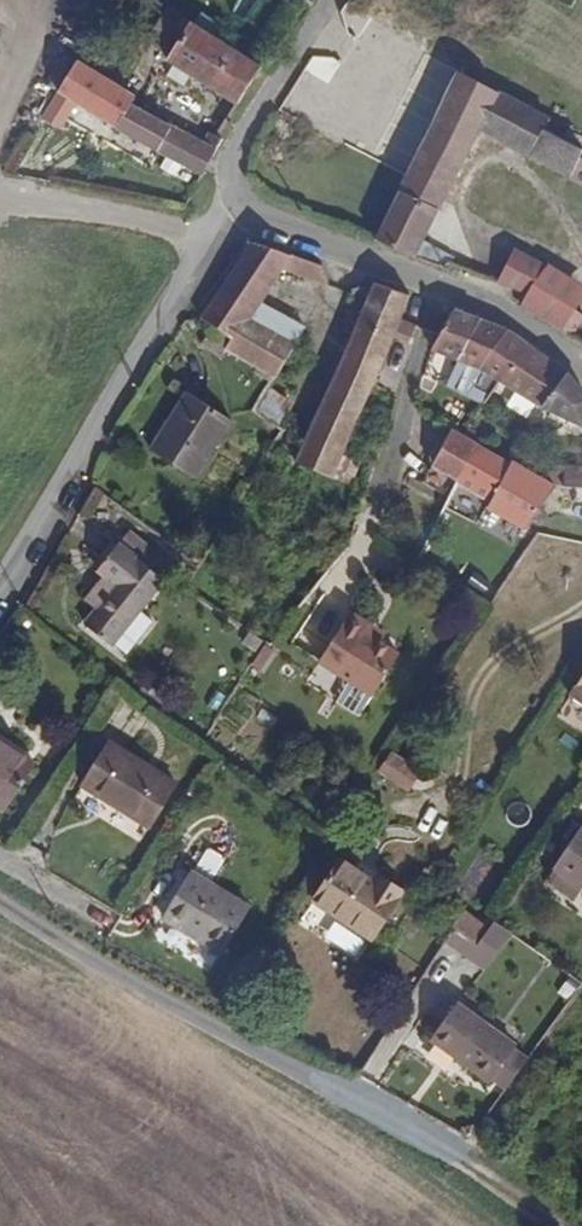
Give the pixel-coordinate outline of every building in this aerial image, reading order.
[(120,0),(107,0),(105,3),(128,16),(133,8),(120,0)] [(250,76),(204,49),(210,39),(188,26),(182,35),(154,19),(133,54),(148,62),(145,67),(227,116),(250,76)] [(114,112),(118,104),(61,73),(28,126),(47,137),(63,111),(145,159),(159,136),(114,112)] [(440,198),(475,134),(495,96),(454,74),(401,178),(440,198)] [(542,123),(495,96),(475,134),(577,187),(581,177),(581,162),(575,159),(579,151),(540,129),(542,123)] [(193,185),(212,151),(195,143),(189,152),(159,136),(145,159),(193,185)] [(408,258),(440,198),(401,178),(368,243),(408,258)] [(259,297),(277,268),(307,279),(312,267),(244,242),(197,317),(211,326),(229,337),(224,347),(270,376),(293,337),(249,312),(259,297)] [(517,296),(533,265),(490,248),(477,280),(517,296)] [(564,315),(577,288),(533,265),(517,296),(513,308),(556,332),(564,315)] [(365,385),(387,334),(402,297),(366,285),(291,456),(328,472),(350,423),(365,385)] [(302,322),(259,297),(249,312),(293,337),(302,322)] [(415,320),(423,305),(402,297),(387,334),(396,338),(406,317),(415,320)] [(500,332),(446,313),(424,348),(435,352),(471,367),(549,413),(578,425),(581,411),(581,395),(565,375),(500,332)] [(570,341),(579,323),(564,315),(556,332),(570,341)] [(224,347),(229,337),(211,326),(200,342),(219,354),(224,347)] [(272,429),(289,401),(265,384),(248,410),(272,429)] [(185,475),(222,417),(177,388),(140,447),(185,475)] [(457,479),(476,443),(439,424),(420,460),(447,473),(457,479)] [(535,511),(547,491),(551,483),(476,443),(457,479),(467,484),(460,499),(523,531),(535,511)] [(558,463),(555,483),(581,486),(581,466),(558,463)] [(448,493),(457,479),(447,473),(439,489),(448,493)] [(460,499),(467,484),(457,479),(448,493),(460,499)] [(544,516),(555,496),(547,491),(535,511),(544,516)] [(143,614),(129,604),(147,580),(104,549),(82,575),(99,589),(72,626),(98,643),(102,637),(117,648),(143,614)] [(362,698),(391,659),(371,644),(353,634),(359,623),(342,612),(308,662),(362,698)] [(371,644),(376,634),(359,623),(353,634),(371,644)] [(581,709),(581,672),(564,699),(581,710),(581,709)] [(145,821),(174,774),(108,731),(78,777),(145,821)] [(36,762),(0,740),(0,808),(4,811),(36,762)] [(574,832),(544,877),(546,885),(569,901),(577,887),(581,890),(581,837),(574,832)] [(352,934),(385,885),(356,862),(350,870),(321,853),(295,898),(352,934)] [(208,946),(236,900),(182,866),(152,913),(208,946)] [(538,1049),(560,1018),(544,1007),(522,1039),(538,1049)] [(503,1099),(538,1049),(522,1039),(513,1052),(453,1012),(428,1049),(503,1099)]
